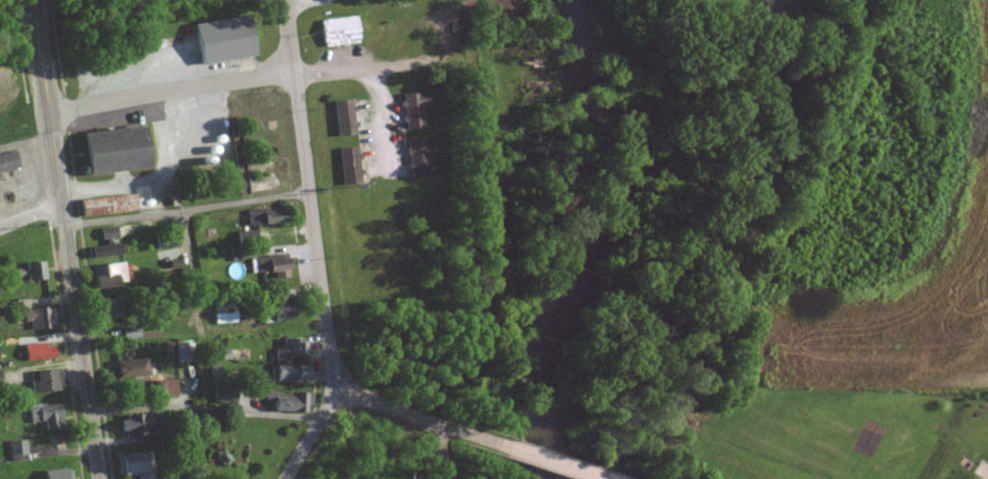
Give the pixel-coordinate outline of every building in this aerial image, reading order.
[(252,56),(247,16),(194,23),(199,63),(252,56)] [(322,19),(324,45),(360,44),(359,17),(322,19)] [(428,92),(403,94),(404,128),(423,127),(422,106),(429,105),(428,92)] [(355,135),(353,100),(335,101),(337,136),(355,135)] [(83,131),(85,173),(147,169),(144,127),(83,131)] [(427,141),(408,141),(409,176),(428,176),(427,141)] [(361,183),(357,147),(339,148),(342,185),(361,183)] [(20,168),(17,152),(0,155),(0,172),(20,168)] [(80,199),(82,217),(138,211),(136,194),(80,199)] [(249,224),(282,223),(282,209),(249,210),(249,224)] [(102,228),(104,246),(88,247),(89,258),(120,255),(117,227),(102,228)] [(254,259),(257,281),(288,276),(286,254),(254,259)] [(27,280),(46,279),(45,262),(27,262),(27,280)] [(126,285),(125,264),(91,265),(92,286),(126,285)] [(290,319),(289,297),(263,299),(264,321),(290,319)] [(99,319),(119,318),(118,299),(99,300),(99,319)] [(30,321),(31,329),(55,327),(54,307),(23,309),(24,322),(30,321)] [(238,312),(214,313),(215,323),(238,323),(238,312)] [(141,337),(140,328),(124,329),(125,338),(141,337)] [(308,381),(308,365),(292,365),(292,355),(304,356),(304,339),(284,339),(284,348),(275,348),(275,381),(308,381)] [(25,360),(55,359),(54,343),(24,345),(25,360)] [(210,360),(245,359),(244,349),(210,350),(210,360)] [(148,378),(147,359),(121,360),(122,378),(148,378)] [(30,372),(32,393),(64,389),(62,369),(30,372)] [(152,398),(177,397),(177,380),(151,381),(152,398)] [(236,403),(235,389),(216,389),(216,404),(236,403)] [(268,411),(306,412),(307,406),(313,406),(313,394),(276,392),(277,391),(269,390),(268,411)] [(60,404),(29,405),(30,422),(45,421),(45,429),(61,429),(60,404)] [(120,415),(121,435),(153,434),(152,413),(120,415)] [(27,461),(26,440),(9,441),(10,462),(27,461)] [(117,475),(137,474),(137,478),(152,478),(151,452),(116,454),(117,475)] [(43,478),(72,478),(71,469),(43,470),(43,478)]
